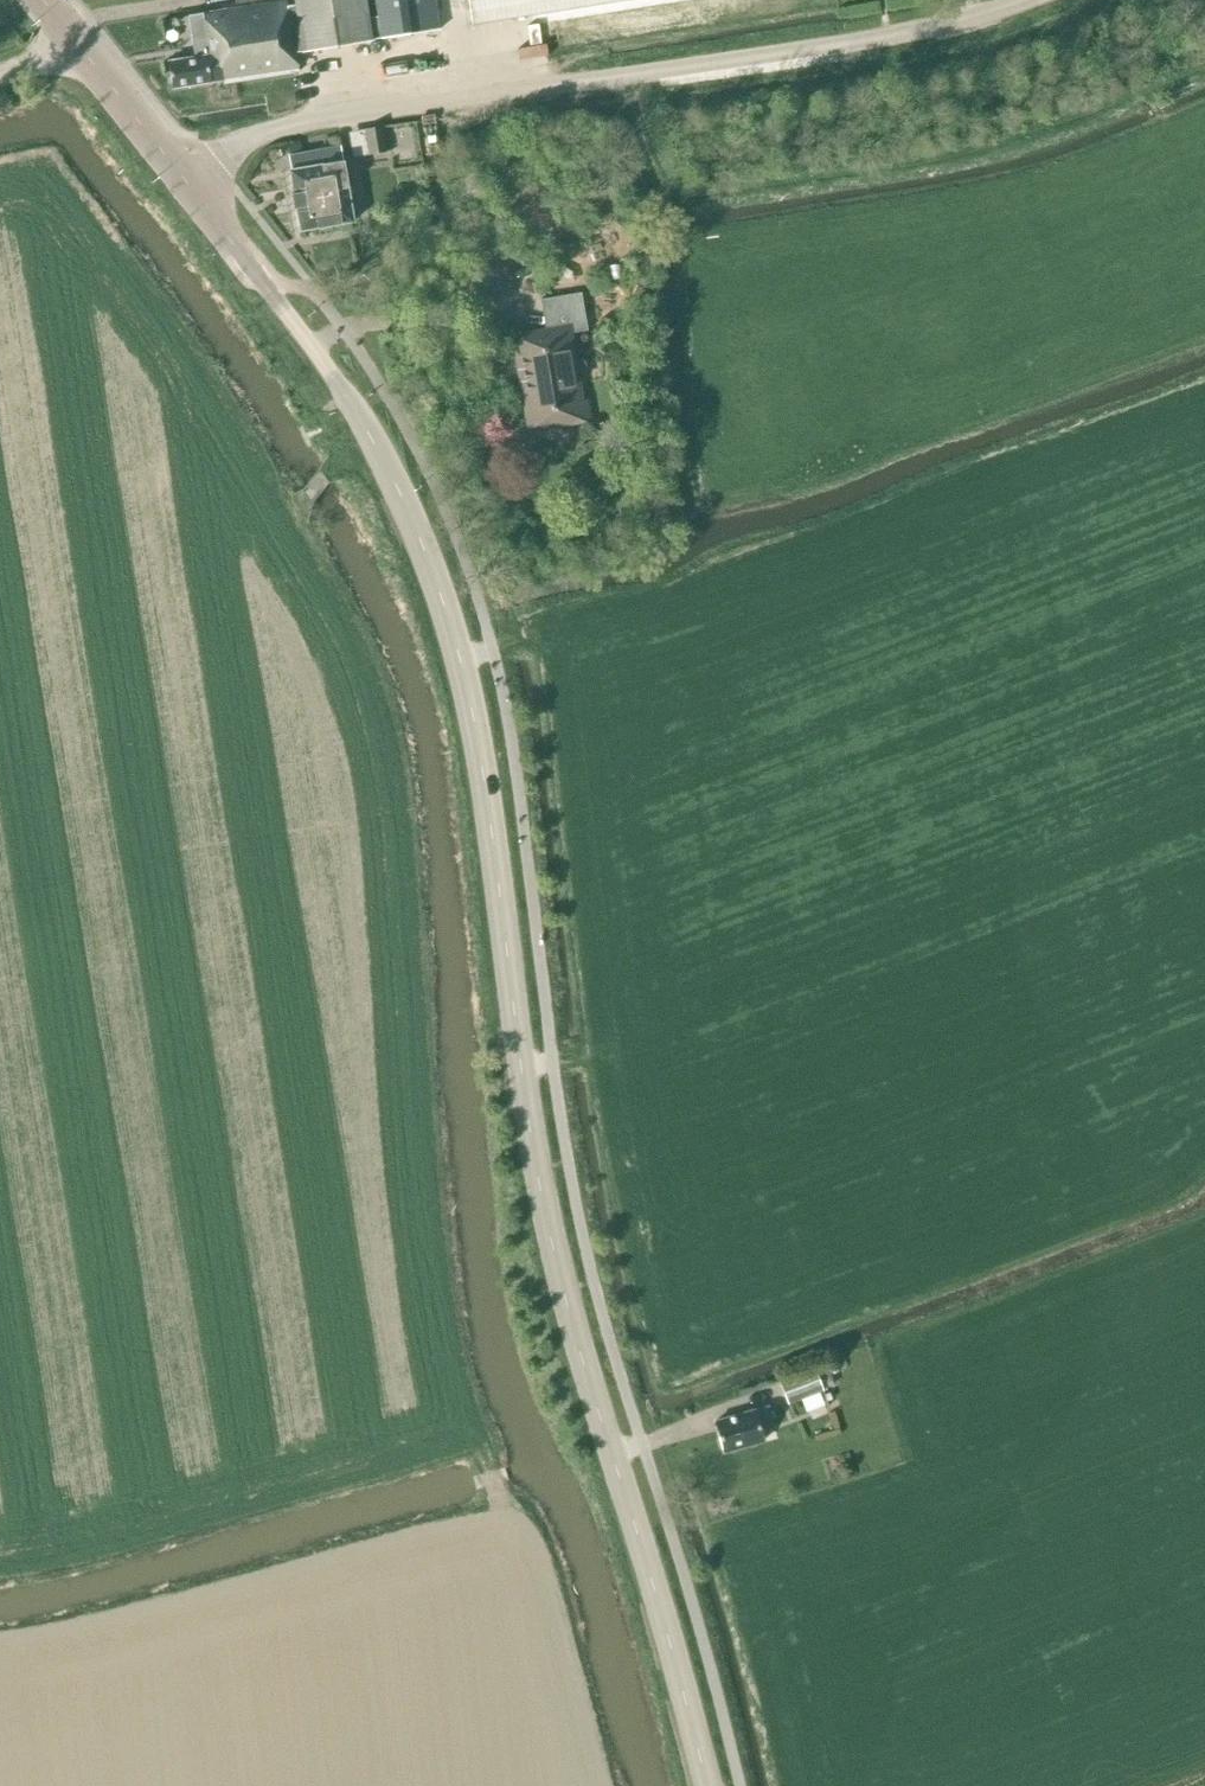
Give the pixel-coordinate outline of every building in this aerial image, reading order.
[(294,4),(288,5),(287,0),(286,0),(199,14),(189,16),(195,58),(168,62),(172,88),(222,80),(223,84),(298,72),(295,53),(295,52),(302,52),(372,41),(439,30),(435,4),(434,0),(375,0),(378,16),(368,18),(366,0),(294,0),(294,4)] [(471,18),(472,25),(625,0),(468,0),(471,18)] [(365,129),(370,155),(386,152),(382,126),(365,129)] [(353,222),(343,161),(340,147),(287,156),(299,231),(353,222)] [(570,294),(541,299),(543,315),(572,310),(572,309),(570,294)] [(583,307),(572,309),(572,310),(576,332),(587,331),(583,307)] [(520,334),(513,336),(519,371),(522,371),(524,380),(520,381),(523,396),(530,398),(534,423),(556,419),(557,425),(579,422),(576,405),(582,404),(575,360),(569,361),(563,327),(528,333),(528,335),(521,337),(520,334)] [(822,1393),(813,1368),(779,1382),(788,1405),(822,1393)] [(715,1423),(724,1452),(763,1441),(759,1428),(773,1424),(768,1407),(715,1423)]
